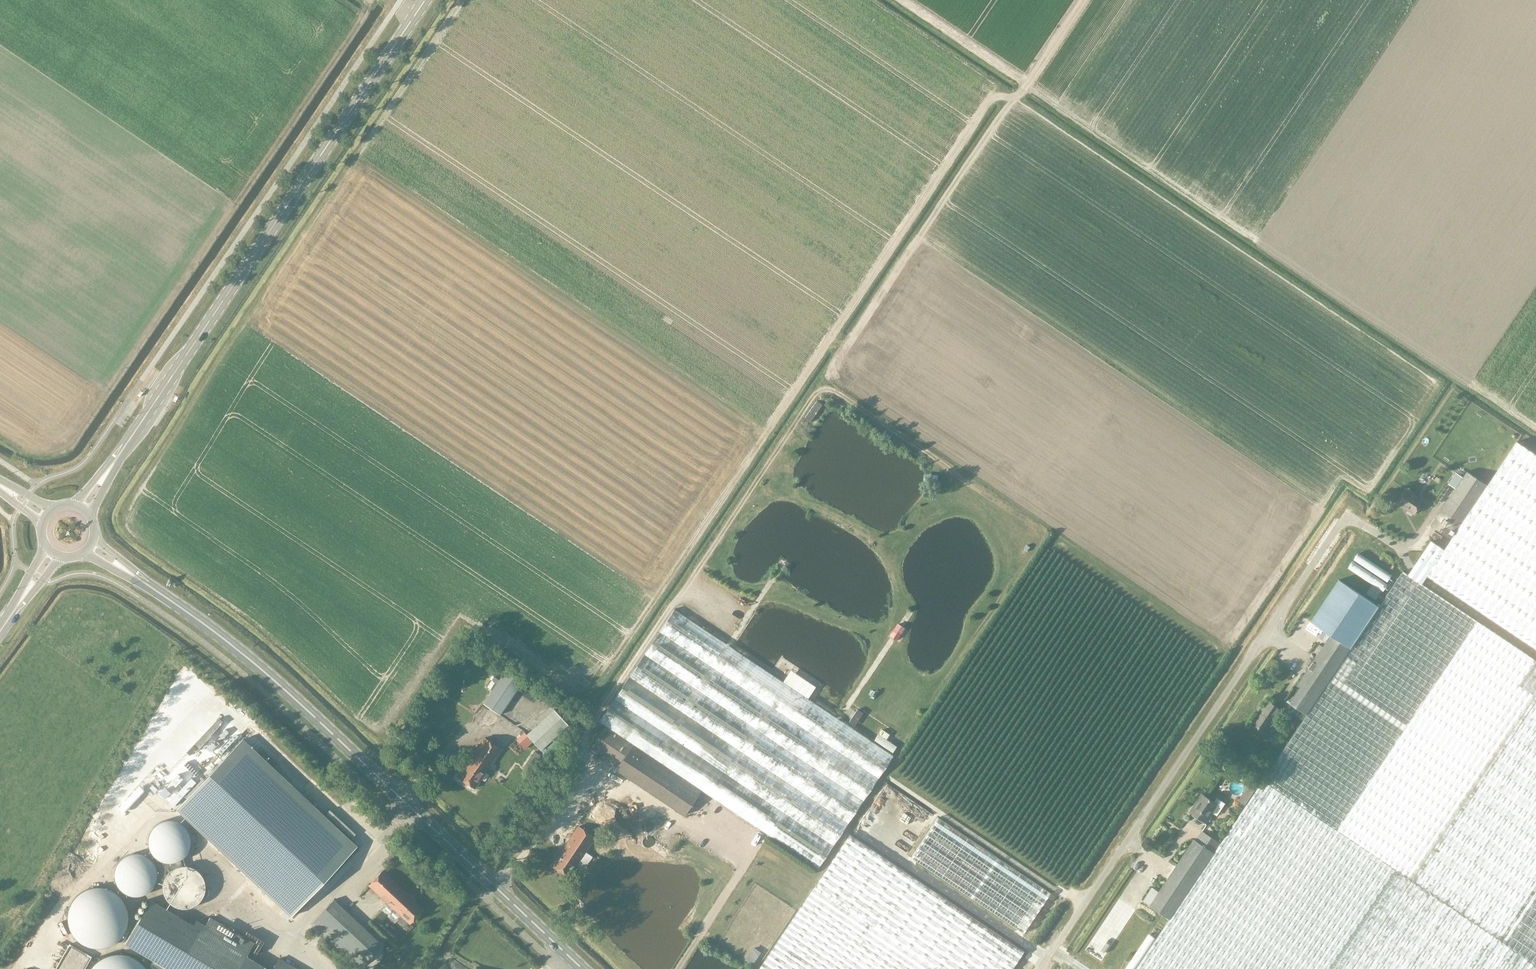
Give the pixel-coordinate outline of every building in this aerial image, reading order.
[(1422,584),(1427,576),(1535,649),(1535,454),(1517,442),(1488,485),(1467,471),(1463,477),(1456,473),(1449,484),(1456,488),(1431,525),(1451,539),(1444,549),(1431,540),(1408,575),(1422,584)] [(1434,531),(1431,536),(1439,541),(1442,536),(1434,531)] [(1352,558),(1387,580),(1391,574),(1356,551),(1352,558)] [(1380,595),(1387,583),(1351,559),(1346,567),(1374,585),(1371,589),(1380,595)] [(1408,575),(1403,571),(1379,607),(1306,715),(1307,715),(1220,844),(1169,919),(1136,968),(1535,968),(1535,660),(1422,584),(1408,575)] [(1306,715),(1379,607),(1338,580),(1310,621),(1331,635),(1286,701),(1306,715)] [(893,756),(675,609),(599,722),(605,726),(701,790),(817,868),(893,756)] [(500,715),(523,681),(506,670),(483,703),(500,715)] [(528,688),(523,694),(533,702),(537,695),(528,688)] [(1268,701),(1252,724),(1265,733),(1281,710),(1268,701)] [(554,710),(526,735),(540,750),(568,725),(554,710)] [(684,815),(701,790),(605,726),(590,748),(617,766),(615,769),(684,815)] [(458,777),(474,788),(501,749),(484,738),(458,777)] [(290,916),(356,846),(242,739),(176,809),(290,916)] [(1214,751),(1211,755),(1217,759),(1220,755),(1214,751)] [(599,775),(606,766),(601,762),(594,771),(599,775)] [(1248,784),(1242,792),(1248,796),(1253,787),(1248,784)] [(1191,813),(1205,822),(1212,812),(1217,816),(1225,804),(1217,798),(1214,802),(1203,795),(1191,813)] [(1050,893),(938,818),(911,858),(1023,933),(1050,893)] [(190,848),(191,841),(190,835),(187,829),(181,823),(174,820),(167,820),(160,822),(155,825),(151,830),(148,837),(148,845),(151,852),(155,858),(160,861),(167,863),(174,862),(181,859),(187,854),(190,848)] [(552,865),(568,876),(595,837),(578,826),(552,865)] [(671,833),(680,837),(683,830),(674,826),(671,833)] [(519,843),(525,834),(519,830),(513,840),(519,843)] [(1169,919),(1220,844),(1202,832),(1196,841),(1194,840),(1159,892),(1152,888),(1143,902),(1169,919)] [(1023,951),(849,834),(758,968),(1011,968),(1023,951)] [(157,881),(157,875),(157,869),(153,862),(148,857),(141,854),(133,853),(127,855),(122,858),(117,864),(115,871),(115,879),(117,886),(122,891),(127,894),(133,896),(141,896),(148,893),(153,887),(157,881)] [(204,893),(205,887),(204,881),(201,875),(196,869),(189,866),(181,866),(175,868),(170,871),(166,876),(163,883),(163,891),(166,898),(170,903),(175,907),(181,908),(189,908),(196,905),(201,900),(204,893)] [(406,921),(409,924),(423,909),(382,871),(369,885),(400,916),(397,919),(403,924),(406,921)] [(1070,883),(1064,891),(1074,899),(1080,892),(1070,883)] [(127,926),(128,917),(127,909),(123,900),(115,892),(105,888),(95,887),(86,890),(78,895),(72,902),(68,912),(68,923),(72,933),(78,940),(85,945),(94,947),(105,947),(115,943),(123,935),(127,926)] [(334,899),(311,923),(359,968),(382,945),(334,899)] [(203,931),(152,900),(126,942),(170,968),(270,968),(248,955),(255,943),(212,916),(203,931)] [(1155,935),(1148,931),(1124,968),(1127,968),(1133,968),(1155,935)] [(146,968),(144,966),(142,963),(140,961),(138,960),(135,958),(133,957),(130,956),(127,955),(124,954),(121,954),(118,954),(115,954),(112,954),(109,955),(107,956),(104,957),(101,958),(99,960),(96,961),(94,963),(92,966),(90,968),(147,968),(146,968)] [(280,958),(273,968),(298,968),(280,958)]
